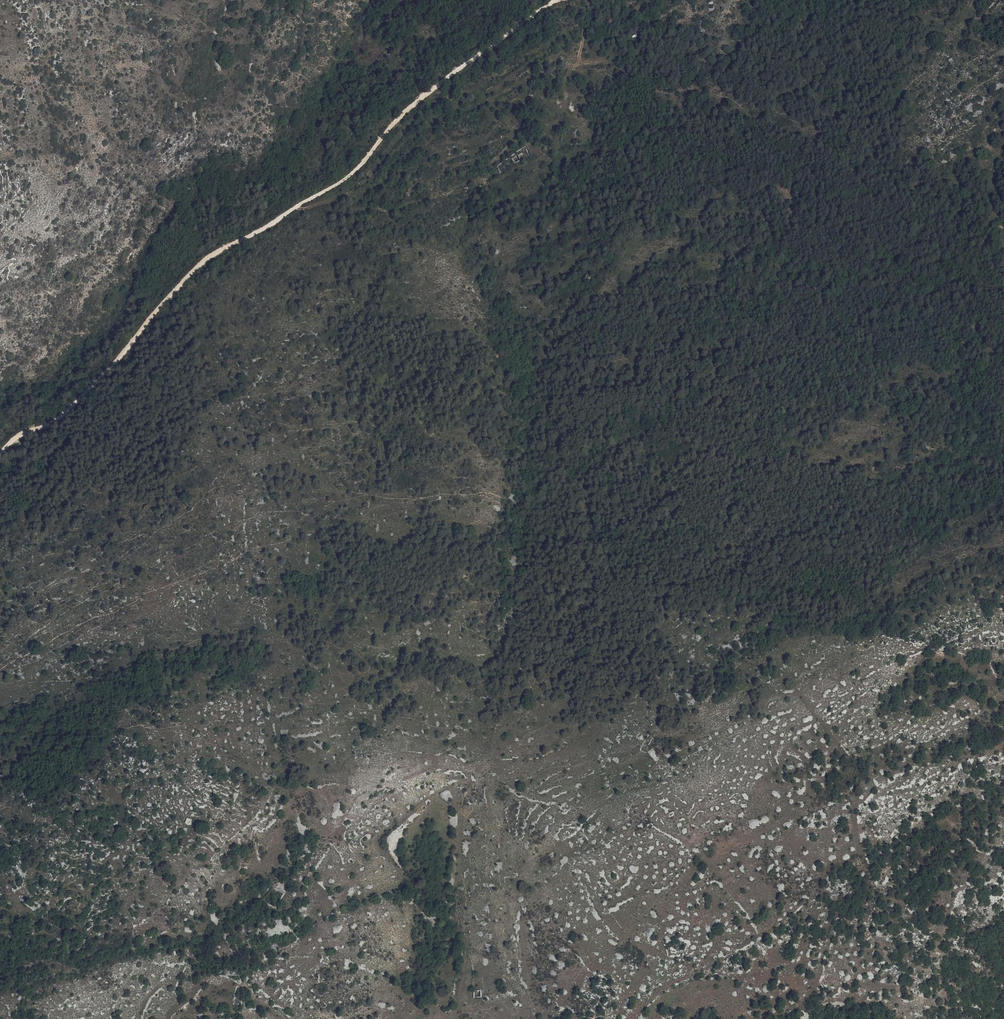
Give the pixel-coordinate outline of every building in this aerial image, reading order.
[(479,988),(480,997),(488,996),(487,987),(479,988)]
